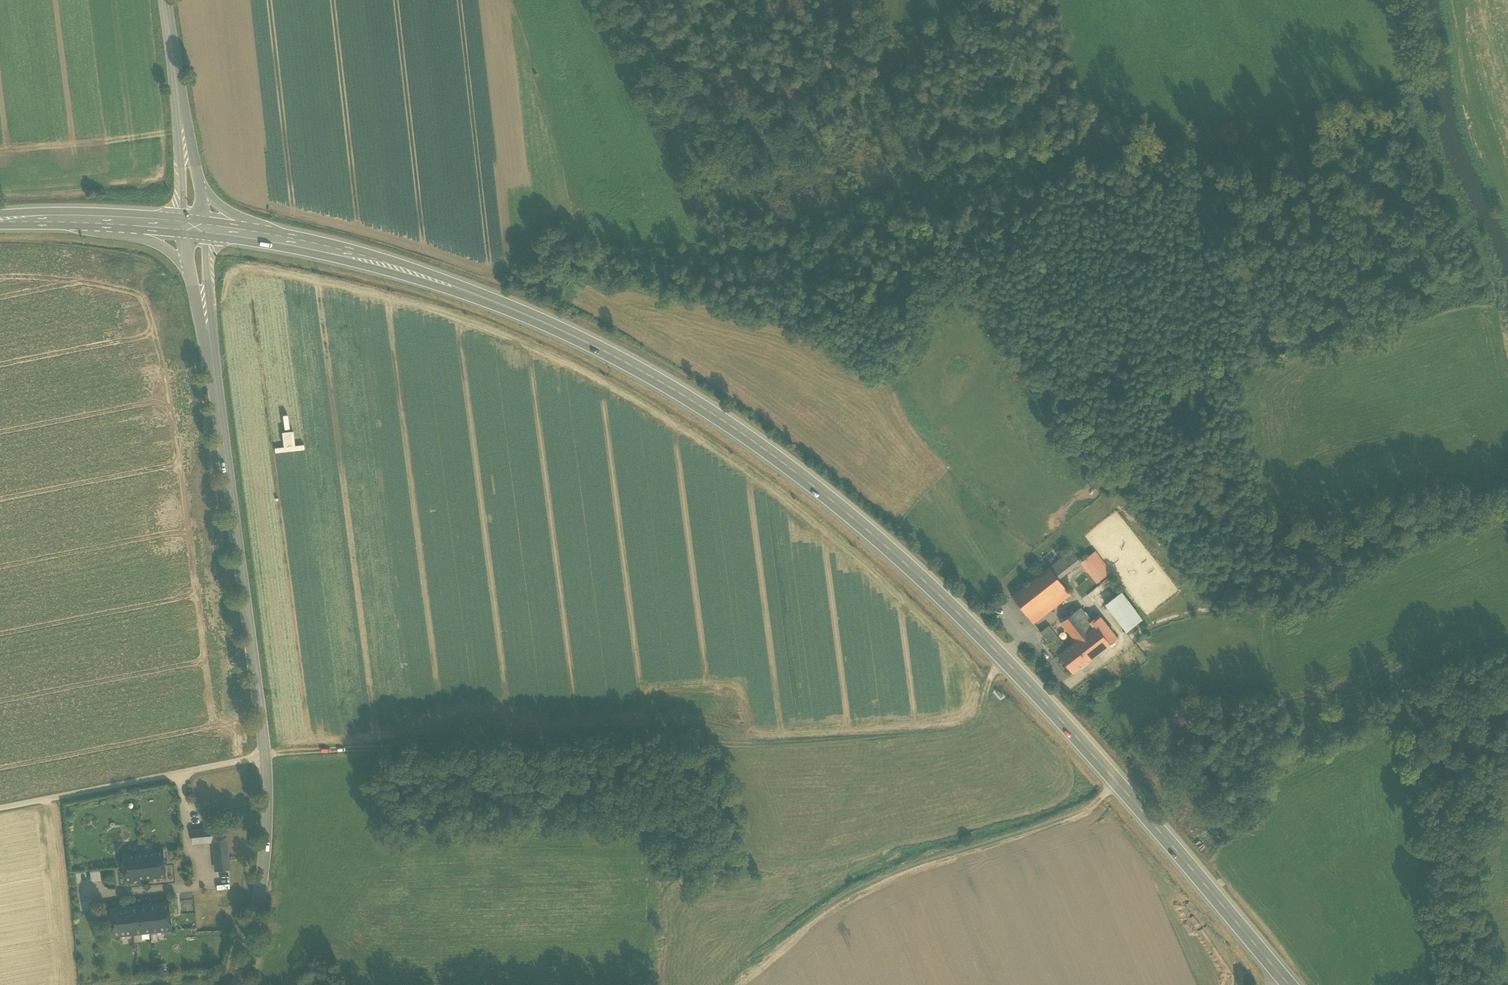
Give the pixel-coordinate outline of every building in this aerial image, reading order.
[(1071,551),(1011,596),(1033,623),(1070,595),(1058,580),(1080,563),(1071,551)] [(1093,552),(1083,561),(1098,581),(1108,572),(1093,552)] [(113,586),(101,588),(103,599),(115,597),(113,586)] [(1121,592),(1105,604),(1126,631),(1141,619),(1121,592)] [(1073,643),(1087,661),(1116,639),(1098,615),(1091,621),(1080,608),(1061,622),(1075,641),(1073,643)] [(1063,651),(1066,648),(1048,626),(1039,633),(1051,647),(1058,644),(1063,651)] [(1051,647),(1072,673),(1087,661),(1073,643),(1066,648),(1063,651),(1058,644),(1051,647)] [(213,844),(216,870),(229,869),(226,837),(215,828),(192,831),(193,843),(211,842),(213,844)] [(164,851),(122,856),(125,880),(166,876),(164,851)] [(181,893),(181,901),(186,901),(187,907),(194,906),(194,892),(181,893)] [(172,930),(169,902),(109,909),(113,936),(172,930)]
